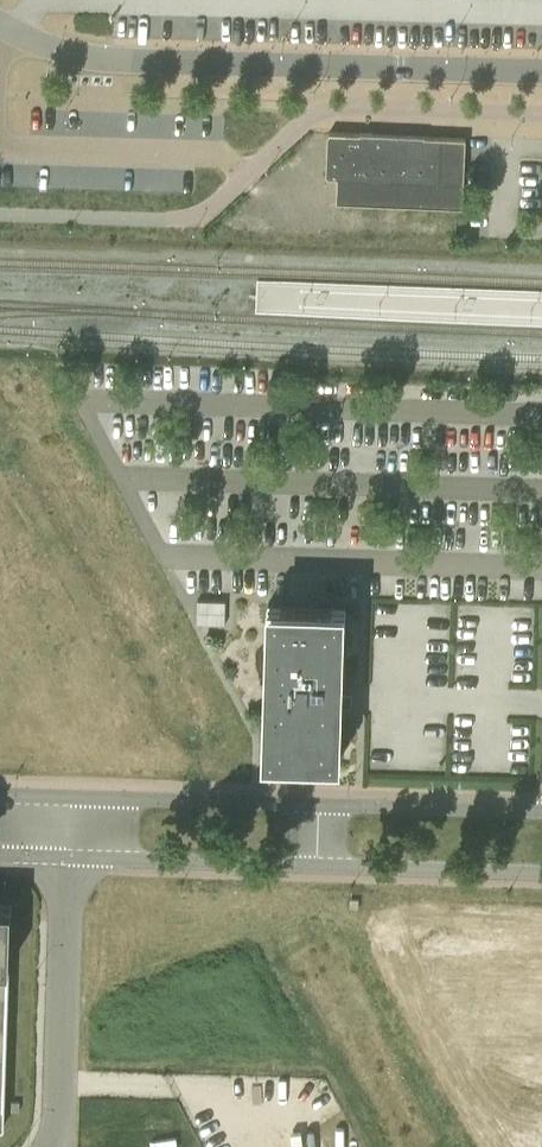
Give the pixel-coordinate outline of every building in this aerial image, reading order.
[(329,130),(327,177),(338,177),(337,201),(465,205),(467,135),(329,130)] [(293,282),(285,282),(285,296),(269,296),(270,282),(256,282),(255,306),(292,307),(293,282)] [(197,621),(225,620),(225,597),(197,598),(197,621)] [(346,604),(269,602),(264,755),(341,758),(343,705),(336,705),(336,691),(343,691),(346,604)] [(5,1105),(10,906),(0,906),(0,1105),(5,1105)]
